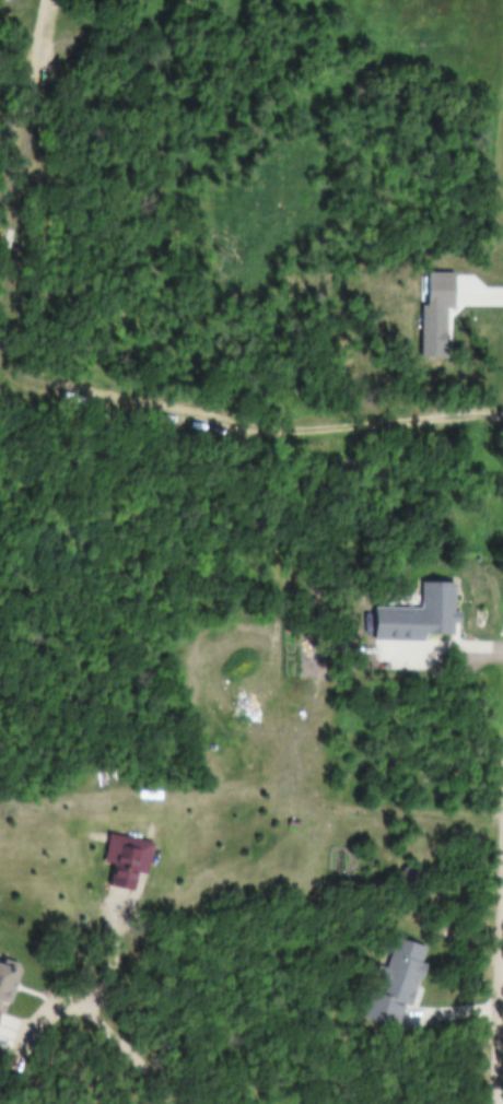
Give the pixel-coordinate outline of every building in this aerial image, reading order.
[(296,10),(298,0),(313,0),(318,1),(315,14),(296,10)] [(361,601),(408,602),(408,575),(447,576),(446,637),(361,635),(361,601)] [(100,831),(148,839),(141,874),(127,871),(124,890),(98,884),(102,862),(93,861),(100,831)] [(379,933),(353,1008),(391,1022),(419,948),(379,933)] [(2,1007),(0,1006),(0,961),(15,966),(2,1007)]
